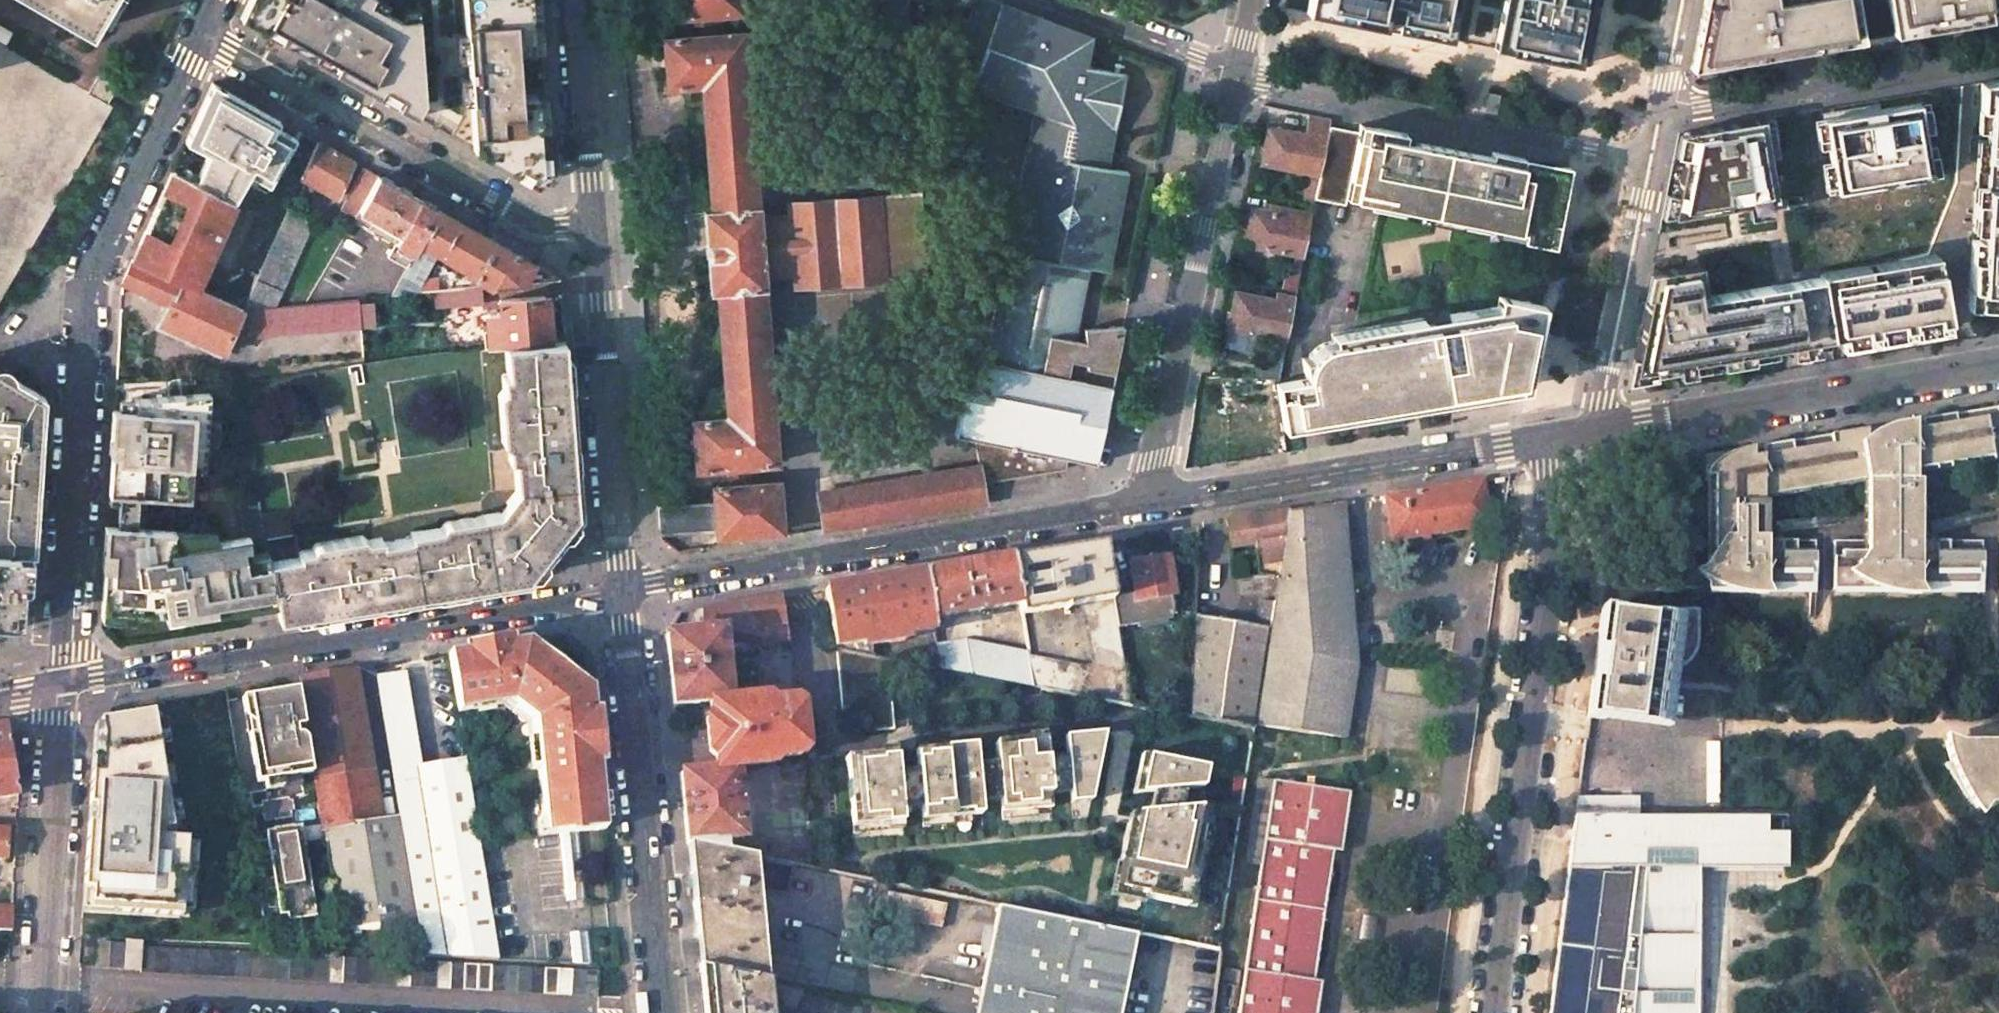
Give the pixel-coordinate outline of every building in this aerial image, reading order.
[(88,31),(106,0),(34,0),(88,31)] [(417,120),(424,106),(417,12),(385,10),(364,0),(248,0),(238,20),(417,120)] [(452,137),(534,183),(550,173),(537,0),(443,0),(452,137)] [(713,487),(714,503),(657,506),(659,533),(716,529),(717,536),(781,530),(777,481),(758,483),(757,463),(776,462),(763,287),(765,287),(765,275),(794,273),(794,286),(925,276),(919,192),(789,202),(789,215),(760,217),(759,206),(757,206),(744,32),(726,33),(724,13),(742,12),(741,0),(676,0),(677,17),(695,16),(696,35),(663,38),(667,86),(701,83),(711,209),(704,210),(709,291),(719,291),(727,417),(692,420),(696,468),(729,466),(731,486),(713,487)] [(993,0),(975,0),(946,77),(1033,110),(1005,251),(1088,267),(1108,270),(1126,172),(1107,168),(1125,74),(1086,66),(1087,59),(1068,28),(993,0)] [(1305,12),(1344,20),(1450,40),(1458,0),(1308,0),(1305,12)] [(1494,48),(1510,51),(1510,52),(1535,57),(1562,63),(1562,62),(1578,65),(1590,9),(1591,0),(1503,0),(1494,48)] [(1691,69),(1863,40),(1857,0),(1704,0),(1691,69)] [(1894,35),(1990,19),(1987,4),(1988,4),(1998,2),(1998,0),(1888,0),(1894,35)] [(114,107),(107,103),(117,87),(98,76),(89,92),(74,83),(7,44),(14,32),(0,24),(0,301),(114,107)] [(1981,81),(1980,107),(1988,107),(1978,257),(1971,257),(1969,294),(1976,295),(1998,296),(1998,78),(1981,81)] [(208,152),(195,181),(233,202),(251,169),(273,181),(285,160),(283,159),(295,137),(275,126),(258,117),(259,116),(257,107),(212,81),(185,141),(208,152)] [(1918,102),(1823,118),(1835,191),(1931,175),(1918,102)] [(259,116),(258,117),(275,126),(278,120),(257,107),(259,116)] [(1988,107),(1980,107),(1971,257),(1978,257),(1988,107)] [(1331,118),(1312,114),(1308,131),(1268,124),(1264,144),(1260,163),(1319,175),(1331,118)] [(1406,133),(1331,118),(1319,175),(1315,197),(1345,203),(1346,196),(1406,208),(1407,206),(1447,215),(1445,224),(1547,245),(1561,172),(1405,140),(1406,133)] [(1762,118),(1688,130),(1671,216),(1776,199),(1762,118)] [(317,142),(301,178),(335,197),(352,161),(317,142)] [(358,210),(377,176),(362,167),(342,209),(356,216),(358,210)] [(195,181),(172,170),(151,218),(132,259),(195,288),(233,202),(195,181)] [(405,191),(377,176),(358,210),(373,219),(371,223),(391,234),(393,230),(400,233),(387,256),(407,267),(438,209),(405,191)] [(1271,205),(1270,211),(1251,207),(1247,228),(1244,244),(1303,256),(1312,213),(1271,205)] [(314,219),(288,207),(243,309),(275,306),(314,219)] [(560,280),(527,261),(468,227),(438,209),(407,267),(391,295),(439,291),(481,287),(560,280)] [(978,465),(982,481),(1065,467),(1067,458),(1095,462),(1105,408),(1121,324),(1084,327),(1086,350),(1073,347),(1088,267),(1005,251),(984,359),(969,357),(955,435),(974,438),(978,465)] [(1898,259),(1819,272),(1819,276),(1829,335),(1837,334),(1945,316),(1937,268),(1935,253),(1898,259)] [(159,324),(224,352),(229,342),(243,309),(195,288),(132,259),(121,282),(170,304),(159,324)] [(1697,261),(1660,267),(1662,282),(1648,284),(1631,368),(1829,335),(1819,276),(1703,295),(1697,261)] [(1660,267),(1651,268),(1648,284),(1662,282),(1660,267)] [(481,287),(439,291),(440,306),(482,302),(481,287)] [(1274,298),(1235,291),(1230,312),(1227,328),(1286,339),(1295,296),(1275,292),(1274,298)] [(544,296),(499,299),(500,312),(488,313),(488,314),(483,314),(484,323),(488,323),(489,327),(487,327),(489,347),(504,345),(548,341),(544,296)] [(373,297),(359,299),(361,328),(375,326),(373,297)] [(275,306),(243,309),(229,342),(361,328),(359,299),(275,306)] [(1304,372),(1274,377),(1280,416),(1310,412),(1311,419),(1447,398),(1446,390),(1519,378),(1534,304),(1528,303),(1529,299),(1331,332),(1332,339),(1326,340),(1318,343),(1312,348),(1308,353),(1301,354),(1304,372)] [(297,556),(269,561),(275,600),(279,620),(399,600),(525,579),(541,559),(546,558),(555,547),(565,535),(566,528),(577,516),(564,340),(548,341),(504,345),(506,375),(502,375),(503,389),(497,394),(500,441),(507,446),(508,460),(512,460),(515,492),(499,512),(444,521),(440,527),(410,532),(411,538),(382,542),(381,537),(369,539),(363,534),(316,542),(312,548),(296,551),(297,556)] [(21,623),(26,554),(35,555),(40,486),(45,397),(0,367),(0,621),(21,623)] [(135,409),(114,408),(109,490),(187,495),(190,447),(206,448),(210,391),(135,398),(135,409)] [(1703,455),(1710,490),(1712,551),(1697,575),(1710,582),(1710,590),(1816,589),(1816,542),(1763,541),(1763,524),(1763,495),(1866,478),(1866,510),(1867,530),(1867,541),(1835,541),(1835,590),(1983,589),(1982,541),(1920,541),(1920,532),(1919,480),(1915,480),(1914,470),(1998,456),(1998,406),(1949,415),(1827,435),(1785,442),(1703,455)] [(978,465),(818,492),(824,529),(985,502),(982,481),(978,465)] [(1482,478),(1385,494),(1392,539),(1489,523),(1482,478)] [(1342,502),(1284,511),(1275,570),(1275,575),(1271,598),(1271,602),(1267,627),(1253,724),(1345,737),(1356,665),(1342,502)] [(1245,518),(1227,521),(1231,547),(1255,543),(1260,573),(1275,570),(1284,511),(1245,518)] [(275,600),(269,561),(267,551),(242,555),(239,536),(171,547),(172,528),(107,524),(101,609),(164,613),(165,619),(214,610),(213,603),(253,597),(254,604),(275,600)] [(1054,550),(1012,557),(1019,603),(1021,614),(1086,603),(1096,663),(1084,666),(1028,656),(1033,686),(1131,704),(1104,542),(1054,550)] [(965,565),(923,572),(931,618),(1019,603),(1012,557),(965,565)] [(1168,557),(1129,563),(1135,600),(1174,594),(1168,557)] [(871,581),(825,588),(835,649),(872,655),(871,645),(907,639),(906,634),(933,630),(931,618),(923,572),(871,581)] [(1275,575),(1235,574),(1238,596),(1271,598),(1275,575)] [(729,604),(701,609),(704,624),(726,628),(790,640),(781,595),(729,604)] [(1256,625),(1194,613),(1190,715),(1253,727),(1253,724),(1267,627),(1271,602),(1259,601),(1256,625)] [(1648,609),(1600,609),(1587,718),(1662,718),(1666,686),(1667,679),(1668,677),(1673,672),(1686,662),(1689,659),(1694,651),(1695,647),(1696,640),(1696,609),(1648,609)] [(670,668),(673,705),(709,701),(729,699),(723,634),(726,628),(704,624),(702,623),(701,631),(666,634),(670,668)] [(966,638),(936,644),(940,668),(1033,686),(1028,656),(1027,651),(966,638)] [(482,647),(448,652),(458,711),(474,709),(511,702),(521,709),(526,704),(534,710),(526,710),(533,765),(540,764),(547,831),(561,829),(578,828),(605,825),(598,751),(592,686),(586,687),(530,646),(529,639),(482,647)] [(887,658),(872,655),(835,649),(839,704),(865,710),(868,732),(892,730),(887,658)] [(356,668),(299,677),(341,932),(361,929),(364,951),(392,951),(390,936),(418,931),(405,848),(386,851),(356,668)] [(404,673),(376,677),(405,848),(418,931),(422,956),(499,959),(461,737),(449,739),(452,761),(420,766),(404,673)] [(265,692),(242,696),(256,782),(264,780),(265,789),(283,786),(282,777),(300,774),(313,772),(299,687),(265,692)] [(709,701),(715,769),(736,768),(771,765),(777,757),(800,755),(805,750),(801,703),(794,698),(770,702),(764,695),(729,699),(709,701)] [(173,835),(153,712),(94,721),(82,902),(193,910),(196,844),(173,835)] [(18,795),(7,725),(0,726),(0,798),(18,795)] [(1000,801),(1001,820),(1037,817),(1037,809),(1052,808),(1051,794),(1070,793),(1071,803),(1092,802),(1104,733),(1065,736),(1067,756),(1047,758),(1046,739),(995,742),(997,763),(977,764),(979,802),(1000,801)] [(1945,741),(1952,765),(1944,764),(1968,801),(1971,800),(1977,809),(1998,803),(1998,741),(1945,741)] [(979,802),(977,764),(975,745),(916,749),(917,770),(897,771),(896,752),(846,755),(852,833),(902,829),(901,809),(921,808),(922,826),(971,823),(971,815),(980,814),(979,802)] [(1209,768),(1143,755),(1136,794),(1156,792),(1152,813),(1131,815),(1116,892),(1189,907),(1194,887),(1196,887),(1199,870),(1197,869),(1200,852),(1203,853),(1212,808),(1183,811),(1187,790),(1205,788),(1209,768)] [(1656,772),(1665,772),(1665,795),(1714,795),(1714,781),(1684,781),(1684,757),(1656,757),(1656,772)] [(715,769),(680,773),(683,808),(687,843),(724,850),(724,840),(743,838),(736,768),(715,769)] [(301,784),(300,774),(282,777),(283,786),(283,787),(301,784)] [(1257,779),(1244,863),(1259,865),(1237,1012),(1317,1012),(1322,981),(1313,979),(1332,852),(1340,853),(1348,792),(1257,779)] [(1572,815),(1548,1012),(1700,1012),(1700,869),(1709,869),(1782,869),(1782,852),(1787,852),(1787,815),(1572,815)] [(273,829),(265,830),(279,913),(287,912),(288,919),(315,915),(300,824),(293,825),(293,824),(272,828),(273,829)] [(0,828),(0,858),(8,858),(9,828),(0,828)] [(561,829),(566,897),(584,895),(578,828),(561,829)] [(724,850),(687,843),(699,966),(767,980),(763,950),(774,952),(787,894),(757,887),(755,857),(724,850)] [(976,1012),(1120,1012),(1136,933),(999,906),(977,1008),(976,1012)] [(0,907),(0,933),(11,933),(12,907),(0,907)] [(586,927),(569,928),(572,961),(589,961),(586,927)] [(599,970),(142,946),(143,941),(125,940),(124,969),(140,969),(140,972),(598,997),(599,970)] [(122,969),(124,943),(97,941),(96,967),(122,969)] [(699,966),(704,1012),(866,1012),(868,1003),(767,980),(699,966)]
